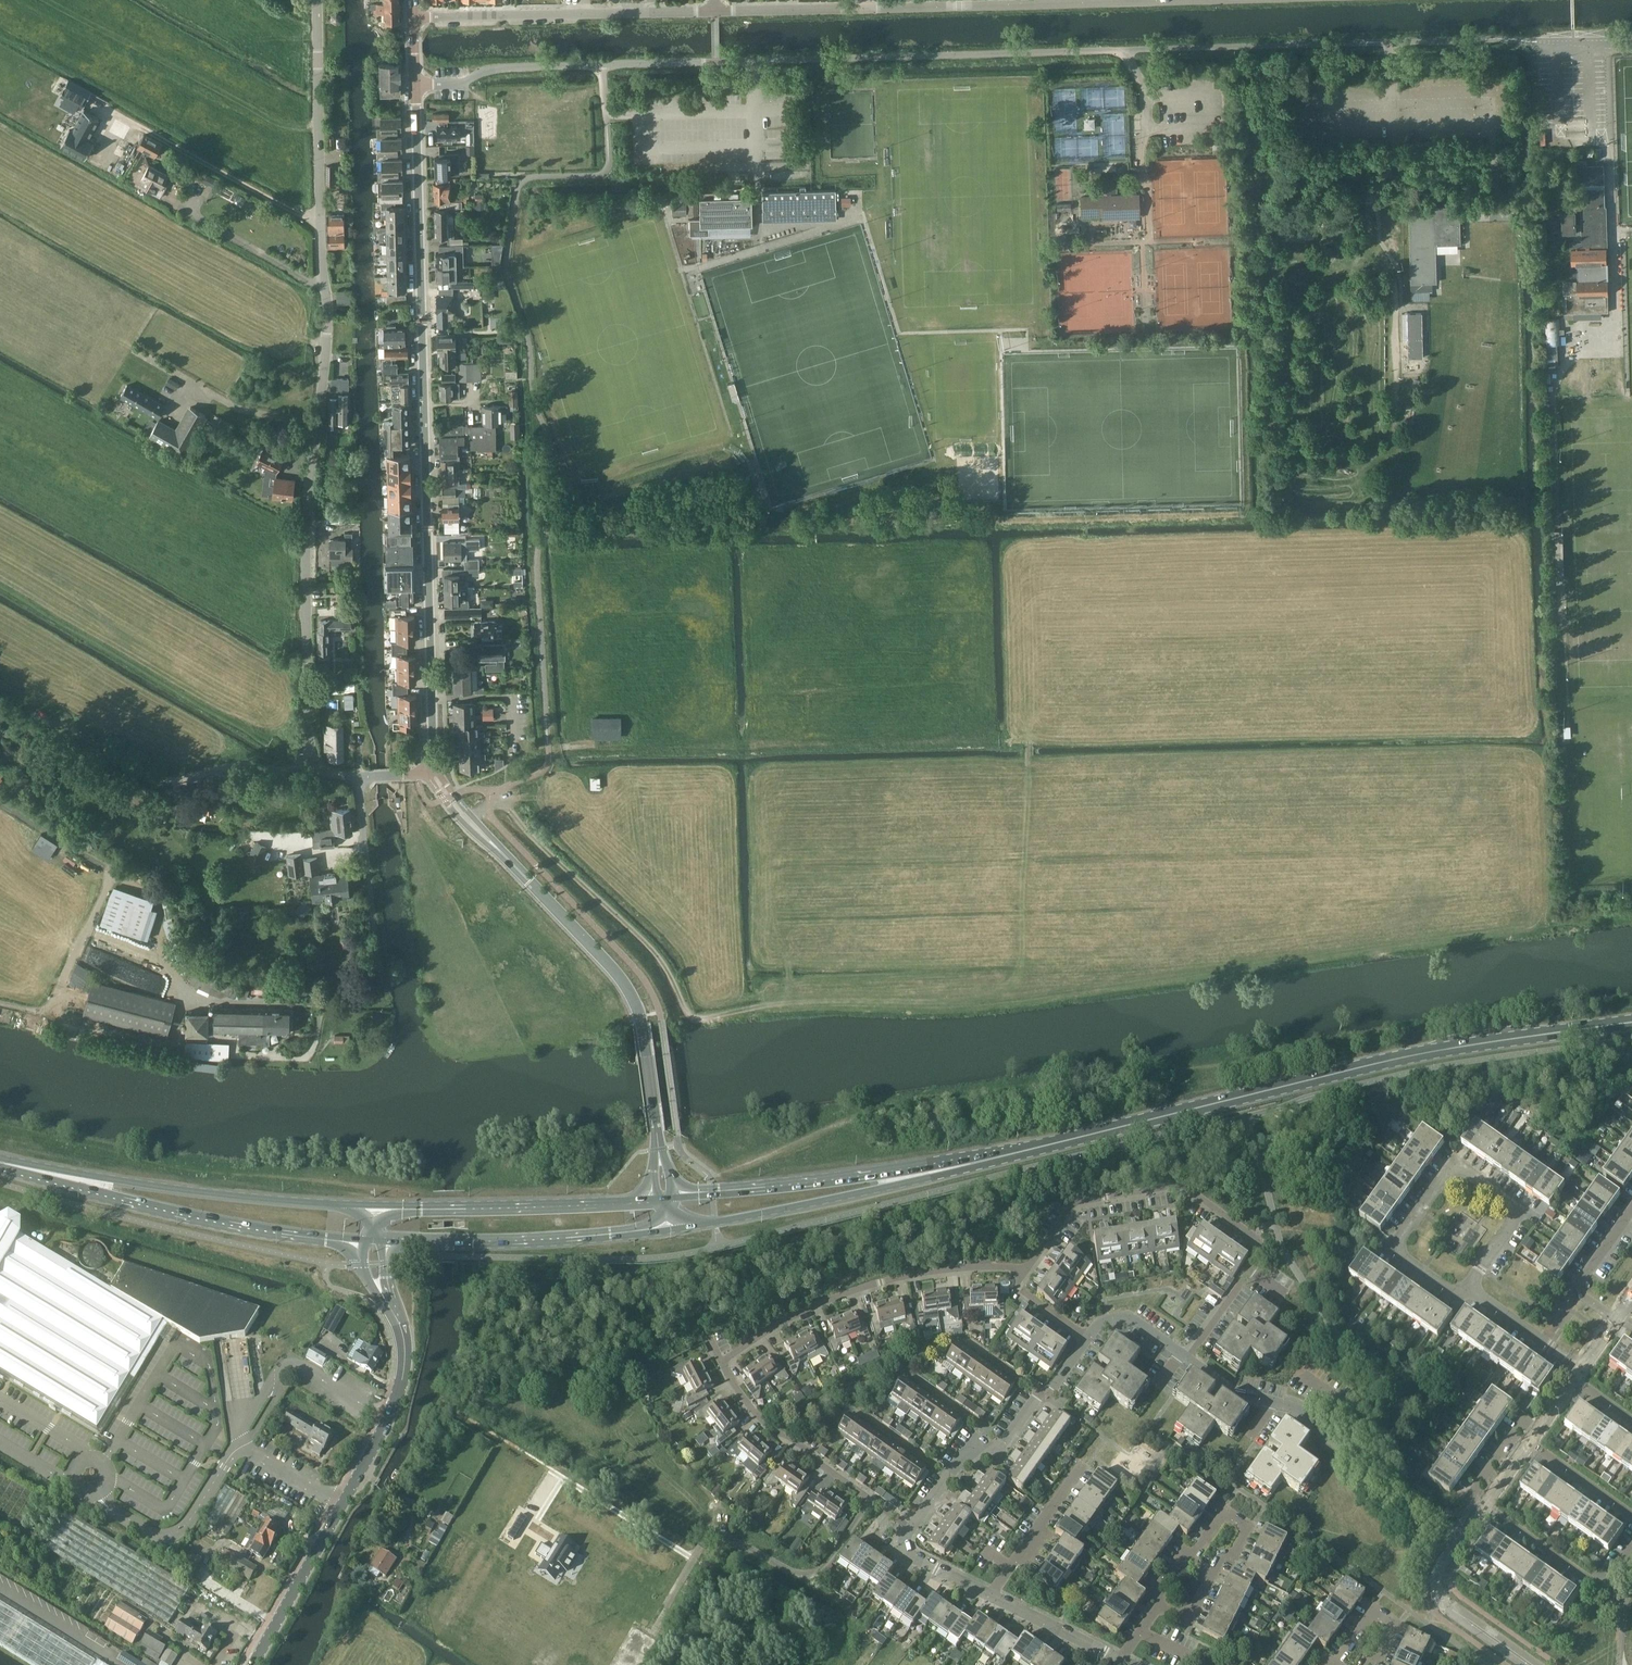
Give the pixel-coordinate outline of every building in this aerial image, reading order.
[(374,9),(399,8),(399,0),(385,0),(385,4),(371,4),(371,9),(374,9)] [(400,22),(399,8),(374,9),(374,14),(385,14),(386,22),(400,22)] [(332,17),(332,22),(336,25),(341,23),(342,17),(337,14),(332,17)] [(380,95),(401,95),(401,63),(380,63),(380,95)] [(90,94),(91,92),(68,80),(67,81),(59,95),(82,108),(90,94)] [(69,128),(60,144),(85,158),(93,142),(88,139),(99,119),(83,110),(72,130),(69,128)] [(378,138),(382,137),(398,137),(398,128),(403,128),(402,116),(382,116),(382,129),(378,129),(378,138)] [(467,121),(466,121),(466,125),(466,145),(467,145),(474,144),(474,143),(474,120),(473,120),(467,121)] [(450,128),(438,128),(438,130),(438,139),(460,138),(459,127),(450,128)] [(137,146),(142,149),(148,137),(143,134),(137,146)] [(148,137),(142,149),(155,156),(162,144),(148,137)] [(378,159),(383,159),(399,158),(399,150),(403,150),(403,137),(398,137),(382,137),(382,150),(378,150),(378,159)] [(434,173),(454,173),(454,156),(434,156),(434,173)] [(379,180),(399,180),(399,171),(403,171),(403,158),(399,158),(383,159),(383,171),(378,171),(379,180)] [(1586,203),(1606,203),(1604,164),(1586,164),(1586,159),(1576,159),(1576,166),(1577,192),(1577,205),(1581,204),(1586,204),(1586,203)] [(150,166),(142,182),(148,186),(146,189),(159,196),(160,194),(164,187),(162,186),(168,175),(150,166)] [(200,181),(208,185),(213,177),(204,173),(200,181)] [(435,202),(439,202),(449,201),(448,178),(437,178),(437,184),(434,184),(435,202)] [(399,195),(399,192),(404,192),(404,180),(399,180),(379,180),(379,202),(381,202),(395,202),(403,202),(403,195),(399,195)] [(1110,196),(1110,193),(1115,193),(1115,183),(1101,184),(1101,193),(1103,193),(1103,196),(1082,197),(1082,215),(1116,214),(1116,218),(1137,217),(1136,195),(1110,196)] [(835,190),(762,192),(762,193),(762,198),(763,221),(781,220),(781,219),(787,219),(787,220),(795,220),(795,217),(803,217),(804,220),(812,220),(812,218),(818,218),(818,220),(823,219),(836,219),(835,190)] [(699,219),(688,219),(689,235),(708,235),(708,227),(752,226),(751,198),(736,198),(699,199),(699,215),(699,219)] [(462,207),(462,201),(449,201),(439,202),(440,209),(435,209),(435,223),(453,223),(453,216),(452,215),(447,215),(447,209),(449,208),(462,207)] [(688,215),(698,215),(697,201),(688,202),(688,215)] [(395,206),(395,202),(381,202),(382,209),(387,209),(387,218),(404,218),(404,206),(395,206)] [(673,216),(686,215),(686,202),(672,202),(673,216)] [(1606,206),(1606,203),(1586,203),(1586,204),(1581,204),(1582,236),(1576,237),(1576,242),(1572,243),(1572,261),(1606,260),(1606,251),(1607,251),(1606,206)] [(1457,206),(1409,207),(1411,283),(1411,292),(1432,291),(1432,282),(1434,282),(1433,244),(1458,244),(1457,206)] [(1554,220),(1555,231),(1563,231),(1563,232),(1576,231),(1576,211),(1562,212),(1562,217),(1562,219),(1560,219),(1554,220)] [(329,247),(338,246),(345,246),(345,212),(328,212),(329,247)] [(380,230),(405,229),(404,218),(387,218),(387,227),(380,227),(380,230)] [(435,237),(451,237),(451,228),(454,228),(453,223),(435,223),(435,237)] [(405,242),(405,229),(380,230),(380,233),(387,232),(388,243),(405,242)] [(388,256),(405,255),(405,242),(388,243),(388,256)] [(440,253),(436,253),(436,267),(456,266),(464,266),(463,244),(450,245),(440,245),(440,253)] [(388,267),(406,267),(405,255),(388,256),(388,267)] [(1566,318),(1569,318),(1574,318),(1574,313),(1609,312),(1608,295),(1609,295),(1608,278),(1607,278),(1606,263),(1607,263),(1606,263),(1606,260),(1572,261),(1573,280),(1564,280),(1565,313),(1566,313),(1566,318)] [(456,266),(436,267),(436,268),(437,281),(448,281),(448,282),(451,282),(457,282),(457,281),(456,268),(456,266)] [(381,279),(406,278),(406,267),(388,267),(389,276),(381,276),(381,279)] [(406,290),(406,278),(381,279),(381,281),(389,281),(389,289),(382,289),(382,295),(389,295),(389,291),(406,290)] [(338,302),(350,301),(349,288),(337,289),(338,302)] [(482,299),(491,299),(491,289),(482,289),(482,299)] [(447,296),(437,296),(437,312),(438,323),(438,327),(449,326),(449,324),(449,319),(452,319),(452,317),(452,310),(452,296),(450,296),(448,296),(447,296)] [(1422,312),(1406,313),(1408,355),(1424,354),(1422,312)] [(1565,333),(1564,329),(1561,329),(1560,318),(1543,319),(1545,345),(1558,344),(1562,344),(1561,333),(1565,333)] [(381,342),(380,342),(380,347),(385,347),(390,347),(406,347),(406,346),(406,345),(405,336),(407,334),(407,330),(405,329),(405,327),(396,328),(396,326),(387,326),(387,328),(384,328),(384,342),(381,342)] [(455,334),(438,335),(438,338),(438,352),(440,351),(441,362),(441,366),(455,366),(455,351),(455,334)] [(1545,345),(1544,345),(1545,367),(1553,367),(1559,367),(1558,359),(1558,344),(1545,345)] [(385,359),(383,359),(383,374),(397,373),(397,363),(392,363),(392,360),(392,357),(395,357),(401,357),(408,357),(407,347),(406,347),(390,347),(385,347),(385,358),(385,359)] [(458,379),(481,378),(480,361),(457,362),(458,379)] [(441,380),(454,380),(454,372),(441,372),(441,380)] [(380,374),(379,374),(379,377),(380,379),(384,379),(391,379),(392,382),(392,385),(409,384),(409,382),(408,373),(407,373),(397,373),(383,374),(380,374)] [(169,377),(166,384),(176,390),(180,383),(170,378),(169,377)] [(349,422),(349,378),(332,378),(330,397),(329,422),(349,422)] [(458,398),(458,382),(438,382),(439,398),(458,398)] [(391,386),(380,386),(381,390),(391,390),(391,387),(393,387),(393,393),(400,393),(400,401),(410,401),(409,384),(392,385),(391,385),(391,386)] [(160,416),(166,407),(128,385),(122,395),(160,416)] [(409,424),(409,403),(393,404),(394,411),(391,411),(392,416),(394,416),(394,421),(384,421),(384,427),(394,427),(394,425),(409,424)] [(158,420),(149,435),(183,454),(205,416),(206,415),(191,406),(177,431),(158,420)] [(496,449),(496,422),(501,422),(501,412),(507,412),(507,406),(483,406),(484,422),(485,422),(485,425),(471,426),(468,426),(468,425),(463,425),(464,435),(471,435),(471,448),(478,448),(478,450),(496,449)] [(385,454),(386,454),(401,453),(401,445),(410,444),(409,424),(394,425),(394,427),(384,427),(385,454)] [(442,436),(464,435),(463,425),(442,425),(442,436)] [(207,426),(200,439),(208,443),(215,430),(207,426)] [(441,455),(458,455),(458,442),(465,442),(464,435),(442,436),(440,436),(441,455)] [(259,461),(258,462),(279,473),(286,460),(265,449),(259,461)] [(401,453),(386,454),(387,468),(399,467),(410,467),(410,461),(410,453),(401,453)] [(441,455),(441,459),(441,469),(441,472),(459,472),(472,472),(471,468),(465,469),(459,469),(459,468),(459,455),(458,455),(441,455)] [(399,467),(387,468),(387,481),(411,480),(411,473),(410,467),(399,467)] [(459,472),(441,472),(441,484),(442,484),(442,488),(455,487),(466,487),(471,487),(471,483),(460,483),(459,473),(459,472)] [(277,478),(275,496),(292,499),(295,499),(298,481),(294,480),(277,478)] [(411,480),(387,481),(388,495),(400,494),(411,494),(411,488),(411,480)] [(455,487),(442,488),(443,496),(456,495),(459,495),(466,495),(466,487),(455,487)] [(400,494),(388,495),(388,508),(412,507),(412,499),(411,494),(400,494)] [(456,495),(443,496),(443,504),(459,504),(459,495),(456,495)] [(443,507),(442,507),(443,521),(444,521),(444,532),(444,533),(452,533),(459,532),(459,521),(459,520),(459,504),(443,504),(443,507)] [(412,507),(388,508),(389,520),(412,519),(412,507)] [(348,522),(360,522),(360,511),(348,511),(348,522)] [(412,519),(389,520),(389,532),(413,532),(412,519)] [(389,532),(385,532),(386,543),(413,542),(413,532),(389,532)] [(330,547),(330,557),(332,557),(332,564),(345,565),(345,562),(353,562),(353,548),(352,548),(352,547),(352,533),(345,533),(345,540),(330,539),(330,547)] [(413,542),(386,543),(386,553),(414,552),(413,542)] [(444,559),(461,559),(467,559),(466,542),(443,542),(444,559)] [(414,552),(386,553),(386,563),(414,562),(414,552)] [(465,568),(479,568),(478,558),(464,559),(465,568)] [(401,587),(401,588),(415,588),(414,562),(386,563),(387,588),(401,587)] [(445,588),(467,587),(467,574),(479,573),(479,568),(465,568),(454,569),(454,574),(444,574),(445,588)] [(468,606),(468,600),(467,587),(445,588),(445,601),(455,601),(455,607),(468,606)] [(415,588),(401,588),(401,604),(415,604),(415,588)] [(339,614),(354,614),(354,604),(339,604),(339,614)] [(445,617),(469,616),(469,614),(481,614),(480,607),(445,609),(445,617)] [(406,615),(406,608),(391,609),(391,616),(396,615),(396,629),(415,628),(415,615),(406,615)] [(319,652),(330,652),(329,629),(351,628),(351,619),(320,620),(321,632),(318,632),(319,652)] [(475,624),(471,624),(471,633),(475,632),(475,635),(475,636),(478,636),(501,635),(501,630),(496,630),(496,621),(474,622),(475,624)] [(392,648),(407,648),(407,642),(415,641),(415,628),(396,629),(396,642),(391,642),(392,648)] [(505,642),(479,643),(479,655),(482,655),(482,660),(497,660),(497,663),(486,663),(486,670),(505,670),(505,660),(503,660),(502,643),(505,643),(505,642)] [(407,655),(407,648),(392,648),(392,655),(397,655),(397,668),(416,668),(416,654),(407,655)] [(454,690),(470,690),(472,690),(472,688),(472,687),(471,666),(453,667),(454,690)] [(393,688),(408,688),(408,681),(416,681),(416,668),(397,668),(397,681),(392,681),(393,688)] [(334,693),(345,692),(345,682),(334,683),(334,693)] [(408,694),(408,688),(393,688),(393,695),(398,695),(398,708),(417,707),(417,694),(408,694)] [(345,708),(354,708),(353,695),(344,695),(345,708)] [(455,715),(475,714),(474,703),(455,704),(455,715)] [(413,733),(413,728),(409,728),(409,721),(417,721),(417,707),(398,708),(398,721),(393,721),(394,728),(399,728),(399,733),(413,733)] [(460,726),(475,725),(475,714),(455,715),(456,726),(460,726)] [(593,719),(594,736),(622,735),(622,718),(593,719)] [(343,759),(342,725),(328,726),(328,733),(326,733),(327,750),(329,749),(329,760),(343,759)] [(479,725),(475,725),(460,726),(461,738),(490,736),(491,736),(490,731),(484,731),(484,732),(480,732),(479,725)] [(461,749),(480,748),(480,742),(490,741),(490,736),(461,738),(461,749)] [(480,754),(480,748),(461,749),(462,760),(486,758),(486,754),(480,754)] [(462,770),(481,769),(481,764),(486,763),(486,758),(462,760),(462,770)] [(600,778),(591,778),(591,789),(600,789),(600,778)] [(195,810),(216,810),(216,798),(224,798),(224,796),(245,796),(245,781),(234,782),(234,787),(210,787),(210,796),(195,796),(195,810)] [(321,830),(312,831),(314,847),(323,846),(336,845),(335,834),(353,832),(350,808),(330,810),(332,828),(330,828),(330,829),(321,830)] [(260,862),(267,847),(257,841),(249,857),(260,862)] [(291,873),(305,872),(303,852),(289,853),(291,873)] [(306,872),(319,870),(318,856),(305,857),(306,872)] [(327,898),(340,897),(340,896),(350,895),(348,871),(310,875),(313,898),(327,897),(327,898)] [(143,938),(155,901),(115,888),(103,925),(143,938)] [(171,905),(165,906),(166,917),(173,916),(171,905)] [(174,945),(180,941),(181,940),(176,928),(172,917),(165,918),(164,922),(167,934),(174,945)] [(241,998),(245,989),(206,972),(207,970),(196,966),(189,981),(201,987),(200,990),(210,995),(212,991),(222,996),(230,994),(241,998)] [(161,1036),(170,1002),(93,982),(84,1015),(161,1036)] [(265,987),(266,983),(255,982),(255,986),(254,993),(264,994),(265,987)] [(251,1042),(252,1008),(215,1007),(215,1014),(188,1012),(187,1034),(209,1034),(209,1031),(243,1032),(243,1042),(251,1042)] [(290,1033),(290,1009),(252,1008),(251,1042),(270,1043),(270,1032),(290,1033)] [(349,1035),(335,1035),(334,1042),(348,1043),(349,1035)] [(230,1057),(230,1043),(186,1042),(186,1056),(230,1057)] [(1476,1124),(1462,1143),(1463,1144),(1471,1149),(1484,1131),(1476,1125),(1476,1124)] [(1424,1130),(1419,1138),(1437,1151),(1443,1143),(1424,1129),(1424,1130)] [(1484,1131),(1471,1149),(1479,1155),(1492,1136),(1484,1131)] [(1492,1136),(1479,1155),(1487,1161),(1500,1142),(1492,1136)] [(1419,1138),(1413,1146),(1432,1159),(1437,1151),(1419,1138)] [(1500,1142),(1487,1161),(1495,1166),(1508,1148),(1500,1142)] [(1622,1152),(1631,1159),(1631,1147),(1628,1144),(1622,1152)] [(1413,1146),(1407,1154),(1426,1167),(1432,1159),(1413,1146)] [(1508,1148),(1495,1166),(1503,1172),(1516,1153),(1508,1148)] [(1616,1160),(1631,1171),(1631,1159),(1622,1152),(1616,1160)] [(1516,1153),(1503,1172),(1511,1178),(1524,1159),(1516,1153)] [(1407,1154),(1402,1162),(1420,1175),(1426,1167),(1407,1154)] [(1524,1159),(1511,1178),(1519,1183),(1532,1165),(1524,1159)] [(1572,1160),(1569,1165),(1575,1169),(1579,1164),(1572,1160)] [(1611,1168),(1629,1181),(1631,1177),(1631,1171),(1616,1160),(1611,1168)] [(1402,1162),(1396,1170),(1415,1183),(1420,1175),(1402,1162)] [(1532,1165),(1519,1183),(1527,1189),(1540,1170),(1532,1165)] [(1605,1175),(1605,1176),(1623,1189),(1624,1189),(1629,1181),(1611,1168),(1605,1175)] [(1396,1170),(1390,1178),(1409,1191),(1415,1183),(1396,1170)] [(1540,1170),(1527,1189),(1535,1195),(1548,1176),(1540,1170)] [(1548,1176),(1535,1195),(1543,1200),(1556,1182),(1548,1176)] [(1390,1178),(1385,1186),(1403,1199),(1409,1191),(1390,1178)] [(1598,1179),(1592,1188),(1595,1190),(1614,1203),(1619,1195),(1620,1195),(1620,1194),(1601,1181),(1598,1179)] [(1556,1182),(1543,1200),(1551,1206),(1550,1206),(1551,1206),(1552,1205),(1556,1200),(1562,1192),(1565,1188),(1564,1187),(1556,1182)] [(1568,1183),(1563,1190),(1569,1193),(1573,1187),(1568,1183)] [(1385,1186),(1379,1194),(1398,1207),(1403,1199),(1385,1186)] [(1595,1190),(1589,1198),(1608,1211),(1614,1203),(1595,1190)] [(1379,1194),(1373,1202),(1392,1215),(1398,1207),(1379,1194)] [(1589,1198),(1584,1206),(1602,1219),(1608,1211),(1589,1198)] [(1373,1202),(1367,1210),(1386,1223),(1392,1215),(1373,1202)] [(1584,1206),(1578,1214),(1597,1227),(1602,1219),(1584,1206)] [(1362,1218),(1361,1218),(1379,1231),(1380,1232),(1381,1231),(1386,1223),(1367,1210),(1362,1218)] [(1574,1210),(1568,1218),(1572,1222),(1591,1235),(1597,1227),(1578,1214),(1574,1210)] [(1156,1226),(1148,1227),(1152,1253),(1180,1248),(1175,1223),(1167,1224),(1165,1212),(1162,1213),(1161,1215),(1162,1222),(1160,1222),(1158,1215),(1157,1214),(1154,1214),(1156,1226)] [(97,1429),(163,1320),(178,1329),(201,1343),(214,1341),(245,1336),(260,1313),(261,1313),(125,1265),(110,1290),(21,1236),(21,1222),(9,1215),(6,1217),(0,1220),(0,1371),(97,1429)] [(1129,1231),(1120,1232),(1125,1258),(1152,1253),(1148,1227),(1140,1229),(1138,1217),(1135,1217),(1134,1219),(1135,1227),(1133,1227),(1132,1220),(1130,1218),(1127,1219),(1129,1231)] [(1102,1235),(1094,1237),(1098,1262),(1125,1258),(1120,1232),(1113,1233),(1111,1221),(1108,1222),(1107,1224),(1108,1231),(1106,1232),(1105,1224),(1103,1223),(1100,1223),(1102,1235)] [(1191,1242),(1187,1247),(1210,1263),(1225,1242),(1218,1238),(1225,1228),(1223,1226),(1221,1226),(1216,1232),(1214,1231),(1219,1225),(1218,1223),(1216,1221),(1209,1231),(1202,1226),(1198,1231),(1191,1242)] [(1572,1222),(1567,1229),(1585,1243),(1591,1235),(1572,1222)] [(1567,1229),(1561,1237),(1580,1251),(1585,1243),(1567,1229)] [(1225,1242),(1210,1263),(1229,1277),(1226,1281),(1231,1285),(1235,1279),(1233,1278),(1239,1269),(1247,1258),(1241,1253),(1248,1244),(1245,1242),(1243,1242),(1239,1248),(1237,1247),(1241,1241),(1241,1239),(1238,1237),(1231,1247),(1225,1242)] [(1561,1237),(1555,1245),(1574,1259),(1580,1251),(1561,1237)] [(1536,1243),(1528,1238),(1522,1246),(1530,1252),(1536,1243)] [(106,1257),(106,1254),(106,1252),(105,1248),(102,1244),(100,1243),(98,1241),(93,1240),(90,1240),(88,1241),(86,1242),(83,1244),(80,1247),(79,1250),(78,1254),(79,1258),(80,1261),(82,1263),(86,1266),(89,1268),(92,1268),(95,1268),(97,1267),(100,1266),(102,1264),(105,1260),(106,1257)] [(1555,1245),(1550,1253),(1568,1267),(1574,1259),(1555,1245)] [(1050,1255),(1048,1258),(1058,1265),(1053,1271),(1074,1286),(1090,1263),(1088,1262),(1085,1260),(1069,1248),(1065,1255),(1055,1248),(1053,1251),(1053,1253),(1059,1257),(1058,1259),(1052,1255),(1050,1255)] [(1550,1253),(1544,1261),(1563,1275),(1568,1267),(1550,1253)] [(1364,1255),(1351,1274),(1359,1279),(1372,1261),(1364,1255),(1365,1255),(1364,1255)] [(1372,1261),(1359,1279),(1367,1285),(1380,1266),(1372,1261)] [(1538,1269),(1538,1270),(1557,1283),(1563,1275),(1544,1261),(1538,1269)] [(1380,1266),(1367,1285),(1375,1291),(1388,1272),(1380,1266)] [(1034,1277),(1032,1280),(1042,1287),(1037,1294),(1058,1309),(1074,1286),(1053,1271),(1049,1277),(1039,1270),(1037,1273),(1037,1275),(1043,1280),(1042,1281),(1036,1277),(1034,1277)] [(1388,1272),(1375,1291),(1383,1296),(1396,1278),(1388,1272)] [(1396,1278),(1383,1296),(1391,1302),(1404,1283),(1396,1278)] [(1226,1282),(1222,1288),(1227,1291),(1231,1285),(1226,1282)] [(1404,1283),(1391,1302),(1399,1308),(1412,1289),(1404,1283)] [(1212,1284),(1208,1289),(1221,1298),(1224,1293),(1212,1284)] [(997,1286),(983,1287),(984,1308),(984,1313),(984,1318),(1000,1317),(1001,1318),(1004,1318),(1004,1311),(1004,1308),(1004,1299),(997,1299),(997,1286)] [(970,1300),(964,1300),(964,1317),(964,1319),(968,1319),(974,1313),(984,1313),(984,1308),(983,1287),(970,1287),(970,1300)] [(948,1289),(935,1291),(938,1312),(946,1310),(947,1314),(956,1321),(959,1320),(956,1301),(950,1302),(948,1289)] [(1412,1289),(1399,1308),(1407,1313),(1420,1295),(1412,1289)] [(923,1306),(917,1307),(917,1308),(919,1319),(919,1322),(920,1326),(923,1325),(930,1316),(929,1313),(938,1312),(935,1291),(921,1293),(923,1306)] [(1420,1295),(1407,1313),(1415,1319),(1428,1300),(1420,1295)] [(900,1298),(887,1301),(892,1322),(894,1327),(904,1324),(911,1328),(915,1327),(913,1320),(910,1310),(909,1308),(909,1305),(902,1307),(900,1298)] [(1233,1328),(1216,1352),(1222,1356),(1221,1358),(1232,1366),(1233,1364),(1240,1369),(1250,1355),(1267,1368),(1272,1361),(1274,1362),(1282,1351),(1280,1350),(1285,1344),(1267,1331),(1278,1316),(1253,1298),(1239,1318),(1237,1321),(1242,1324),(1245,1326),(1240,1333),(1237,1331),(1233,1328)] [(1428,1300),(1415,1319),(1423,1325),(1436,1306),(1428,1300)] [(877,1317),(871,1319),(872,1322),(873,1328),(876,1338),(879,1337),(883,1330),(894,1327),(892,1322),(887,1301),(874,1305),(877,1317)] [(1436,1306),(1423,1325),(1431,1330),(1444,1312),(1436,1306)] [(1021,1316),(1006,1337),(1029,1353),(1044,1332),(1038,1327),(1045,1318),(1042,1316),(1040,1316),(1035,1322),(1033,1321),(1038,1315),(1037,1313),(1035,1311),(1030,1318),(1028,1320),(1021,1316)] [(1458,1322),(1452,1330),(1453,1330),(1461,1336),(1474,1317),(1466,1311),(1458,1322)] [(853,1312),(840,1317),(848,1336),(856,1333),(857,1336),(867,1340),(871,1339),(868,1333),(865,1325),(864,1321),(858,1324),(853,1312)] [(1444,1312),(1431,1330),(1439,1336),(1439,1337),(1442,1332),(1453,1318),(1452,1317),(1444,1312)] [(1014,1316),(1007,1325),(1011,1328),(1018,1319),(1014,1316)] [(832,1334),(826,1336),(827,1339),(831,1347),(832,1350),(834,1354),(837,1353),(839,1347),(850,1342),(848,1336),(840,1317),(828,1322),(832,1334)] [(1474,1317),(1461,1336),(1469,1341),(1482,1323),(1474,1317)] [(1482,1323),(1469,1341),(1477,1347),(1490,1328),(1482,1323)] [(1044,1332),(1029,1353),(1051,1369),(1066,1348),(1060,1343),(1067,1334),(1064,1332),(1062,1332),(1058,1338),(1056,1337),(1060,1331),(1060,1328),(1057,1327),(1050,1336),(1044,1332)] [(1490,1328),(1477,1347),(1485,1352),(1498,1334),(1490,1328)] [(808,1331),(796,1338),(806,1356),(809,1362),(819,1356),(826,1358),(829,1356),(828,1355),(825,1349),(821,1342),(818,1337),(812,1340),(808,1331)] [(1498,1334),(1485,1352),(1493,1358),(1506,1340),(1498,1334)] [(796,1338),(784,1344),(790,1355),(784,1358),(794,1376),(797,1374),(800,1363),(798,1360),(806,1356),(796,1338)] [(1093,1369),(1076,1392),(1083,1397),(1082,1399),(1093,1407),(1094,1405),(1101,1410),(1110,1396),(1128,1409),(1133,1402),(1134,1403),(1142,1392),(1140,1391),(1145,1384),(1128,1372),(1138,1356),(1114,1339),(1112,1341),(1111,1343),(1100,1359),(1098,1362),(1102,1365),(1105,1367),(1100,1374),(1098,1372),(1093,1369)] [(1390,1344),(1390,1345),(1394,1348),(1399,1342),(1398,1341),(1395,1339),(1390,1344)] [(1506,1340),(1493,1358),(1501,1364),(1514,1345),(1506,1340)] [(1611,1361),(1612,1361),(1620,1367),(1631,1350),(1631,1347),(1625,1343),(1625,1342),(1611,1361)] [(945,1361),(943,1364),(943,1368),(951,1373),(954,1369),(967,1352),(960,1347),(957,1345),(955,1348),(951,1345),(943,1356),(947,1359),(945,1361)] [(1514,1345),(1501,1364),(1509,1369),(1522,1351),(1514,1345)] [(322,1369),(328,1358),(312,1348),(306,1359),(322,1369)] [(381,1356),(368,1348),(364,1356),(358,1352),(352,1362),(371,1373),(381,1356)] [(1620,1367),(1628,1372),(1631,1366),(1631,1350),(1620,1367)] [(1522,1351),(1509,1369),(1517,1375),(1530,1357),(1522,1351)] [(967,1352),(954,1369),(964,1376),(976,1359),(967,1352)] [(765,1356),(754,1364),(766,1381),(774,1376),(775,1378),(786,1380),(789,1378),(778,1362),(773,1366),(765,1356)] [(1530,1357),(1517,1375),(1525,1381),(1538,1362),(1530,1357)] [(976,1359),(964,1376),(974,1382),(986,1365),(976,1359)] [(688,1362),(670,1371),(672,1374),(683,1378),(686,1385),(689,1384),(708,1374),(702,1362),(691,1368),(688,1362)] [(1538,1362),(1525,1381),(1533,1386),(1546,1368),(1538,1362)] [(754,1364),(743,1371),(751,1382),(745,1386),(755,1400),(756,1401),(759,1399),(761,1388),(759,1386),(766,1381),(754,1364)] [(986,1365),(974,1382),(983,1389),(995,1372),(986,1365)] [(1546,1368),(1533,1386),(1541,1392),(1554,1374),(1554,1373),(1554,1374),(1546,1368)] [(995,1372),(983,1389),(993,1396),(1005,1379),(995,1372)] [(690,1393),(687,1403),(689,1407),(706,1398),(703,1392),(714,1386),(708,1374),(689,1384),(693,1391),(690,1393)] [(1192,1374),(1174,1398),(1190,1409),(1177,1426),(1184,1431),(1183,1433),(1194,1441),(1195,1439),(1201,1444),(1214,1426),(1228,1436),(1232,1429),(1234,1430),(1242,1419),(1240,1418),(1245,1411),(1233,1403),(1221,1394),(1218,1399),(1216,1402),(1209,1397),(1211,1394),(1215,1390),(1212,1388),(1192,1374)] [(893,1387),(883,1400),(896,1409),(897,1410),(913,1387),(903,1380),(902,1381),(899,1379),(893,1386),(893,1387)] [(1005,1379),(993,1396),(1003,1403),(1005,1400),(1008,1403),(1018,1389),(1014,1387),(1015,1386),(1005,1379)] [(1468,1386),(1463,1394),(1470,1399),(1476,1391),(1468,1386)] [(913,1387),(897,1410),(906,1416),(910,1411),(922,1394),(913,1387)] [(1494,1392),(1488,1400),(1507,1413),(1513,1405),(1494,1391),(1494,1392)] [(922,1394),(910,1411),(920,1418),(932,1401),(922,1394)] [(1488,1400),(1482,1408),(1501,1421),(1507,1413),(1488,1400)] [(696,1414),(694,1415),(696,1418),(707,1419),(710,1417),(715,1424),(732,1411),(723,1401),(713,1409),(709,1403),(709,1404),(708,1405),(696,1414)] [(932,1401),(920,1418),(929,1424),(941,1408),(932,1401)] [(973,1405),(969,1410),(972,1412),(975,1414),(978,1409),(973,1405)] [(1580,1405),(1566,1424),(1567,1425),(1567,1424),(1575,1430),(1588,1411),(1580,1406),(1580,1405)] [(941,1408),(929,1424),(939,1431),(951,1414),(941,1408)] [(1482,1408),(1477,1416),(1495,1429),(1501,1421),(1482,1408)] [(1043,1412),(1039,1416),(1063,1433),(1070,1423),(1073,1425),(1076,1421),(1061,1410),(1058,1415),(1053,1411),(1049,1416),(1043,1412)] [(715,1424),(713,1426),(718,1433),(717,1444),(719,1447),(734,1435),(730,1430),(740,1422),(732,1411),(715,1424)] [(1588,1411),(1575,1430),(1583,1436),(1596,1417),(1588,1411)] [(316,1428),(289,1412),(283,1422),(310,1439),(308,1442),(315,1446),(311,1452),(319,1456),(322,1450),(323,1450),(333,1434),(318,1425),(316,1428)] [(951,1414),(939,1431),(949,1438),(950,1436),(954,1438),(964,1425),(960,1422),(961,1421),(951,1414)] [(837,1432),(847,1439),(859,1422),(849,1415),(837,1432)] [(1039,1416),(1036,1420),(1043,1425),(1040,1430),(1057,1442),(1063,1433),(1039,1416)] [(1477,1416),(1471,1424),(1490,1437),(1495,1429),(1477,1416)] [(1596,1417),(1583,1436),(1591,1441),(1604,1423),(1596,1417)] [(859,1422),(847,1439),(856,1446),(868,1429),(859,1422)] [(1264,1452),(1247,1476),(1253,1481),(1252,1482),(1263,1490),(1264,1488),(1271,1493),(1281,1479),(1299,1492),(1303,1485),(1305,1487),(1313,1475),(1311,1474),(1316,1468),(1298,1455),(1309,1440),(1285,1423),(1275,1436),(1270,1443),(1268,1445),(1273,1449),(1276,1451),(1271,1457),(1268,1455),(1264,1452)] [(1604,1423),(1591,1441),(1599,1447),(1612,1428),(1604,1423)] [(1471,1424),(1465,1432),(1484,1445),(1490,1437),(1471,1424)] [(1612,1428),(1599,1447),(1607,1453),(1620,1434),(1612,1428)] [(868,1429),(856,1446),(866,1453),(878,1436),(868,1429)] [(1029,1431),(1026,1435),(1049,1452),(1056,1443),(1057,1442),(1040,1430),(1036,1436),(1029,1431)] [(303,1445),(307,1437),(296,1431),(292,1438),(295,1440),(293,1443),(299,1447),(301,1443),(303,1445)] [(1465,1432),(1460,1440),(1478,1453),(1484,1445),(1465,1432)] [(1620,1434),(1607,1453),(1615,1458),(1628,1440),(1620,1434)] [(728,1452),(726,1454),(728,1457),(736,1456),(745,1464),(762,1443),(752,1435),(743,1444),(738,1440),(728,1452)] [(1026,1435),(1023,1439),(1030,1444),(1026,1450),(1043,1462),(1049,1452),(1026,1435)] [(878,1436),(866,1453),(875,1460),(887,1443),(878,1436)] [(1556,1439),(1552,1445),(1560,1450),(1564,1444),(1556,1439)] [(1460,1440),(1454,1448),(1473,1461),(1478,1453),(1460,1440)] [(1615,1458),(1623,1464),(1631,1451),(1631,1443),(1628,1440),(1615,1458)] [(762,1443),(745,1464),(753,1471),(753,1478),(756,1481),(758,1478),(765,1471),(769,1466),(764,1462),(772,1452),(762,1443)] [(875,1460),(872,1464),(882,1471),(885,1467),(897,1450),(887,1443),(875,1460)] [(715,1447),(708,1453),(713,1459),(719,1453),(720,1453),(715,1447)] [(1454,1448),(1448,1456),(1467,1469),(1473,1461),(1454,1448)] [(897,1450),(885,1467),(895,1474),(907,1457),(897,1450)] [(1015,1450),(1012,1454),(1036,1471),(1043,1462),(1026,1450),(1022,1455),(1015,1450)] [(1623,1464),(1631,1470),(1631,1468),(1631,1451),(1623,1464)] [(1012,1454),(1009,1459),(1016,1463),(1012,1469),(1029,1481),(1036,1471),(1012,1454)] [(1581,1455),(1576,1461),(1584,1466),(1588,1459),(1581,1455)] [(1448,1456),(1442,1464),(1461,1477),(1467,1469),(1448,1456)] [(907,1457),(895,1474),(904,1480),(916,1463),(907,1457)] [(765,1483),(763,1485),(766,1487),(777,1485),(779,1482),(786,1487),(798,1471),(787,1463),(780,1473),(775,1469),(769,1477),(765,1483)] [(916,1463),(904,1480),(914,1487),(916,1485),(919,1487),(929,1473),(926,1471),(926,1470),(916,1463)] [(1442,1464),(1437,1471),(1455,1485),(1461,1477),(1442,1464)] [(1535,1468),(1521,1487),(1522,1488),(1522,1487),(1530,1493),(1543,1474),(1535,1469),(1535,1468)] [(1002,1469),(998,1474),(1022,1491),(1022,1490),(1029,1481),(1012,1469),(1009,1474),(1002,1469)] [(798,1471),(786,1487),(793,1493),(791,1495),(793,1506),(796,1508),(798,1505),(805,1495),(807,1492),(802,1489),(809,1478),(798,1471)] [(978,1472),(975,1476),(999,1493),(1006,1484),(1006,1483),(989,1471),(985,1477),(978,1472)] [(1431,1479),(1431,1480),(1450,1493),(1455,1485),(1437,1471),(1431,1479)] [(1098,1472),(1090,1484),(1109,1497),(1116,1487),(1117,1486),(1098,1472)] [(1604,1473),(1601,1478),(1608,1483),(1611,1478),(1604,1473)] [(1543,1474),(1530,1493),(1538,1499),(1551,1480),(1543,1474)] [(975,1476),(972,1481),(979,1486),(975,1491),(997,1506),(1003,1496),(999,1493),(975,1476)] [(1551,1480),(1538,1499),(1546,1504),(1559,1486),(1551,1480)] [(1194,1481),(1186,1492),(1189,1494),(1208,1507),(1216,1496),(1197,1483),(1194,1481)] [(1090,1484),(1083,1494),(1102,1507),(1109,1497),(1090,1484)] [(1559,1486),(1546,1504),(1554,1510),(1567,1491),(1559,1486)] [(813,1496),(801,1512),(804,1514),(812,1513),(821,1519),(824,1515),(836,1498),(825,1490),(820,1497),(814,1494),(813,1496)] [(965,1491),(961,1495),(985,1512),(989,1515),(990,1516),(997,1506),(975,1491),(971,1496),(965,1491)] [(1567,1491),(1554,1510),(1562,1516),(1575,1497),(1567,1491)] [(1083,1494),(1076,1504),(1095,1517),(1102,1507),(1083,1494)] [(1189,1494),(1182,1503),(1201,1517),(1208,1507),(1189,1494)] [(961,1495),(958,1500),(965,1505),(962,1510),(972,1517),(971,1517),(978,1522),(982,1525),(989,1515),(985,1512),(961,1495)] [(242,1496),(219,1531),(227,1536),(250,1500),(242,1496)] [(1575,1497),(1562,1516),(1570,1521),(1583,1503),(1575,1497)] [(836,1498),(824,1515),(831,1520),(829,1522),(831,1533),(834,1535),(835,1533),(839,1529),(845,1520),(845,1519),(840,1516),(847,1505),(836,1498)] [(1021,1500),(1017,1507),(1025,1513),(1025,1512),(1030,1506),(1021,1500)] [(1182,1503),(1175,1513),(1194,1527),(1201,1517),(1182,1503)] [(1583,1503),(1570,1521),(1578,1527),(1591,1508),(1583,1503)] [(1076,1504),(1069,1513),(1088,1526),(1091,1528),(1098,1519),(1095,1517),(1076,1504)] [(944,1505),(941,1510),(965,1527),(971,1517),(972,1517),(962,1510),(955,1505),(951,1510),(944,1505)] [(1591,1508),(1578,1527),(1586,1533),(1599,1514),(1591,1508)] [(270,1545),(280,1528),(264,1519),(266,1516),(255,1510),(252,1516),(263,1522),(262,1523),(264,1524),(260,1531),(258,1530),(254,1536),(270,1545)] [(941,1510),(938,1514),(945,1519),(941,1524),(958,1536),(965,1527),(941,1510)] [(1069,1513),(1062,1523),(1081,1536),(1088,1526),(1069,1513)] [(1175,1513),(1168,1523),(1178,1531),(1187,1537),(1194,1527),(1175,1513)] [(47,1551),(68,1516),(67,1514),(45,1550),(47,1551)] [(1599,1514),(1586,1533),(1594,1538),(1607,1520),(1599,1514)] [(521,1515),(507,1537),(513,1540),(527,1518),(524,1523),(519,1519),(522,1515),(521,1515)] [(168,1624),(189,1589),(68,1516),(47,1551),(168,1624)] [(1159,1517),(1151,1528),(1170,1541),(1178,1531),(1168,1523),(1165,1521),(1159,1517)] [(1607,1520),(1594,1538),(1602,1544),(1615,1525),(1607,1520)] [(424,1527),(431,1531),(435,1524),(428,1521),(424,1527)] [(1062,1523),(1055,1533),(1064,1539),(1074,1546),(1081,1536),(1062,1523)] [(930,1524),(927,1529),(951,1546),(958,1536),(941,1524),(937,1529),(930,1524)] [(1615,1525),(1602,1544),(1609,1550),(1610,1550),(1623,1531),(1615,1525)] [(1418,1531),(1417,1532),(1422,1536),(1425,1531),(1420,1527),(1419,1529),(1418,1531)] [(1151,1528),(1144,1537),(1163,1551),(1170,1541),(1151,1528)] [(1266,1528),(1260,1540),(1281,1551),(1286,1539),(1266,1528)] [(927,1529),(924,1533),(931,1538),(927,1543),(944,1556),(951,1546),(927,1529)] [(1490,1531),(1476,1550),(1477,1551),(1485,1556),(1498,1538),(1490,1532),(1490,1531)] [(262,1559),(270,1545),(254,1536),(251,1542),(252,1543),(248,1551),(262,1559)] [(1144,1537),(1137,1547),(1156,1561),(1163,1551),(1144,1537)] [(575,1548),(560,1538),(552,1551),(541,1544),(535,1554),(546,1561),(543,1565),(558,1574),(562,1568),(568,1571),(576,1558),(570,1555),(575,1548)] [(1498,1538),(1485,1556),(1493,1562),(1506,1543),(1498,1538)] [(1064,1539),(1057,1549),(1076,1563),(1083,1552),(1077,1548),(1074,1546),(1064,1539)] [(1260,1540),(1254,1552),(1275,1562),(1281,1551),(1260,1540)] [(839,1560),(837,1563),(838,1564),(840,1561),(850,1568),(863,1549),(853,1541),(839,1560)] [(1506,1543),(1493,1562),(1501,1568),(1514,1549),(1506,1543)] [(1137,1547),(1130,1557),(1150,1570),(1156,1561),(1137,1547)] [(863,1549),(850,1568),(859,1575),(873,1556),(863,1549)] [(1057,1549),(1050,1559),(1069,1573),(1071,1574),(1072,1575),(1079,1565),(1078,1564),(1076,1563),(1057,1549)] [(1514,1549),(1501,1568),(1509,1573),(1522,1555),(1514,1549)] [(250,1580),(257,1568),(226,1550),(220,1562),(233,1570),(223,1586),(229,1589),(238,1573),(250,1580)] [(385,1579),(397,1561),(381,1551),(369,1569),(385,1579)] [(1254,1552),(1249,1562),(1270,1572),(1275,1562),(1254,1552)] [(191,1558),(184,1554),(181,1558),(198,1569),(203,1561),(193,1555),(191,1558)] [(1522,1555),(1509,1573),(1517,1579),(1530,1560),(1522,1555)] [(873,1556),(859,1575),(869,1582),(883,1563),(873,1556)] [(1130,1557),(1123,1567),(1142,1580),(1150,1570),(1130,1557)] [(1050,1559),(1043,1569),(1062,1582),(1069,1573),(1050,1559)] [(1530,1560),(1517,1579),(1525,1585),(1538,1566),(1530,1560)] [(1244,1572),(1244,1573),(1254,1578),(1257,1580),(1265,1583),(1270,1572),(1249,1562),(1244,1572)] [(883,1563),(869,1582),(879,1588),(880,1589),(887,1579),(893,1570),(883,1563)] [(1538,1566),(1525,1585),(1533,1590),(1546,1572),(1538,1566)] [(1123,1567),(1116,1577),(1122,1581),(1125,1583),(1135,1590),(1136,1589),(1142,1580),(1123,1567)] [(1234,1567),(1228,1579),(1249,1589),(1254,1578),(1244,1573),(1244,1572),(1234,1567)] [(1106,1568),(1103,1574),(1107,1577),(1111,1572),(1106,1568)] [(1043,1569),(1036,1578),(1047,1587),(1055,1592),(1062,1582),(1043,1569)] [(1467,1569),(1464,1574),(1469,1578),(1473,1573),(1467,1569)] [(1546,1572),(1533,1590),(1541,1596),(1554,1577),(1546,1572)] [(1554,1577),(1541,1596),(1549,1602),(1562,1583),(1554,1577)] [(397,1590),(402,1582),(397,1579),(393,1587),(397,1590)] [(879,1588),(872,1597),(883,1605),(897,1586),(887,1579),(880,1589),(879,1588)] [(1228,1579),(1223,1590),(1244,1600),(1249,1589),(1228,1579)] [(1345,1581),(1338,1591),(1357,1604),(1364,1594),(1345,1581)] [(1125,1583),(1118,1593),(1137,1606),(1145,1595),(1136,1589),(1135,1590),(1125,1583)] [(1562,1583),(1549,1602),(1557,1607),(1570,1589),(1562,1583)] [(883,1605),(880,1610),(890,1617),(907,1593),(897,1586),(883,1605)] [(1336,1589),(1329,1598),(1332,1600),(1351,1613),(1357,1604),(1338,1591),(1336,1589)] [(1570,1589),(1557,1607),(1565,1613),(1564,1613),(1565,1613),(1578,1594),(1570,1589)] [(1223,1590),(1218,1601),(1238,1612),(1244,1600),(1223,1590)] [(907,1593),(890,1617),(900,1623),(900,1622),(916,1600),(907,1593)] [(1118,1593),(1111,1603),(1130,1616),(1137,1606),(1118,1593)] [(926,1607),(919,1617),(928,1624),(942,1605),(932,1598),(925,1606),(926,1607)] [(916,1600),(900,1622),(909,1629),(912,1625),(913,1626),(919,1617),(926,1607),(925,1606),(916,1600)] [(1332,1600),(1325,1609),(1344,1623),(1351,1613),(1332,1600)] [(1218,1601),(1212,1612),(1233,1622),(1238,1612),(1218,1601)] [(0,1602),(0,1644),(34,1664),(111,1664),(98,1657),(96,1661),(0,1602)] [(134,1645),(147,1625),(138,1620),(142,1615),(121,1602),(106,1627),(134,1645)] [(1111,1603),(1104,1612),(1123,1626),(1130,1616),(1111,1603)] [(928,1624),(927,1626),(937,1633),(952,1612),(942,1605),(928,1624)] [(1322,1607),(1316,1616),(1319,1618),(1338,1632),(1344,1623),(1325,1609),(1322,1607)] [(952,1612),(937,1633),(947,1641),(962,1619),(952,1612)] [(1097,1622),(1113,1634),(1113,1633),(1116,1636),(1123,1626),(1104,1612),(1097,1622)] [(1212,1612),(1207,1623),(1228,1633),(1231,1635),(1236,1624),(1233,1622),(1212,1612)] [(972,1626),(965,1636),(975,1643),(988,1624),(977,1617),(971,1626),(972,1626)] [(1319,1618),(1313,1627),(1332,1640),(1338,1632),(1319,1618)] [(962,1619),(947,1641),(957,1648),(959,1645),(963,1639),(965,1636),(972,1626),(971,1626),(962,1619)] [(202,1634),(201,1633),(190,1627),(191,1625),(183,1620),(176,1633),(184,1638),(185,1635),(196,1642),(195,1644),(207,1651),(217,1633),(206,1627),(202,1634)] [(1207,1623),(1202,1633),(1223,1644),(1223,1643),(1228,1633),(1207,1623)] [(988,1624),(975,1643),(984,1650),(998,1631),(988,1624)] [(1307,1635),(1306,1636),(1316,1643),(1325,1649),(1332,1640),(1313,1627),(1308,1633),(1307,1635)] [(1295,1633),(1291,1639),(1310,1652),(1316,1643),(1306,1636),(1307,1635),(1304,1633),(1298,1629),(1295,1633)] [(159,1660),(162,1656),(166,1649),(160,1645),(163,1639),(150,1631),(139,1650),(150,1656),(148,1659),(158,1664),(172,1664),(178,1656),(168,1649),(160,1661),(159,1660)] [(998,1631),(984,1650),(994,1657),(1008,1638),(998,1631)] [(1411,1632),(1405,1644),(1426,1654),(1429,1655),(1435,1644),(1432,1642),(1411,1632)] [(1018,1645),(1011,1656),(1021,1663),(1034,1644),(1023,1636),(1017,1645),(1018,1645)] [(1287,1636),(1281,1646),(1284,1648),(1303,1661),(1310,1652),(1291,1639),(1287,1636)] [(1008,1638),(994,1657),(1004,1664),(1009,1657),(1011,1656),(1018,1645),(1017,1645),(1008,1638)] [(1021,1663),(1024,1664),(1034,1664),(1044,1651),(1034,1644),(1021,1663)] [(1399,1655),(1420,1664),(1426,1654),(1405,1644),(1399,1655)] [(1278,1657),(1289,1664),(1301,1664),(1303,1661),(1284,1648),(1278,1657)] [(1034,1664),(1049,1664),(1054,1658),(1044,1651),(1034,1664)] [(125,1652),(119,1660),(126,1664),(145,1664),(125,1652)] [(1445,1663),(1449,1664),(1455,1664),(1460,1656),(1451,1652),(1445,1663)] [(1394,1664),(1420,1664),(1399,1655),(1394,1664)] [(1272,1664),(1289,1664),(1278,1657),(1272,1664)]
